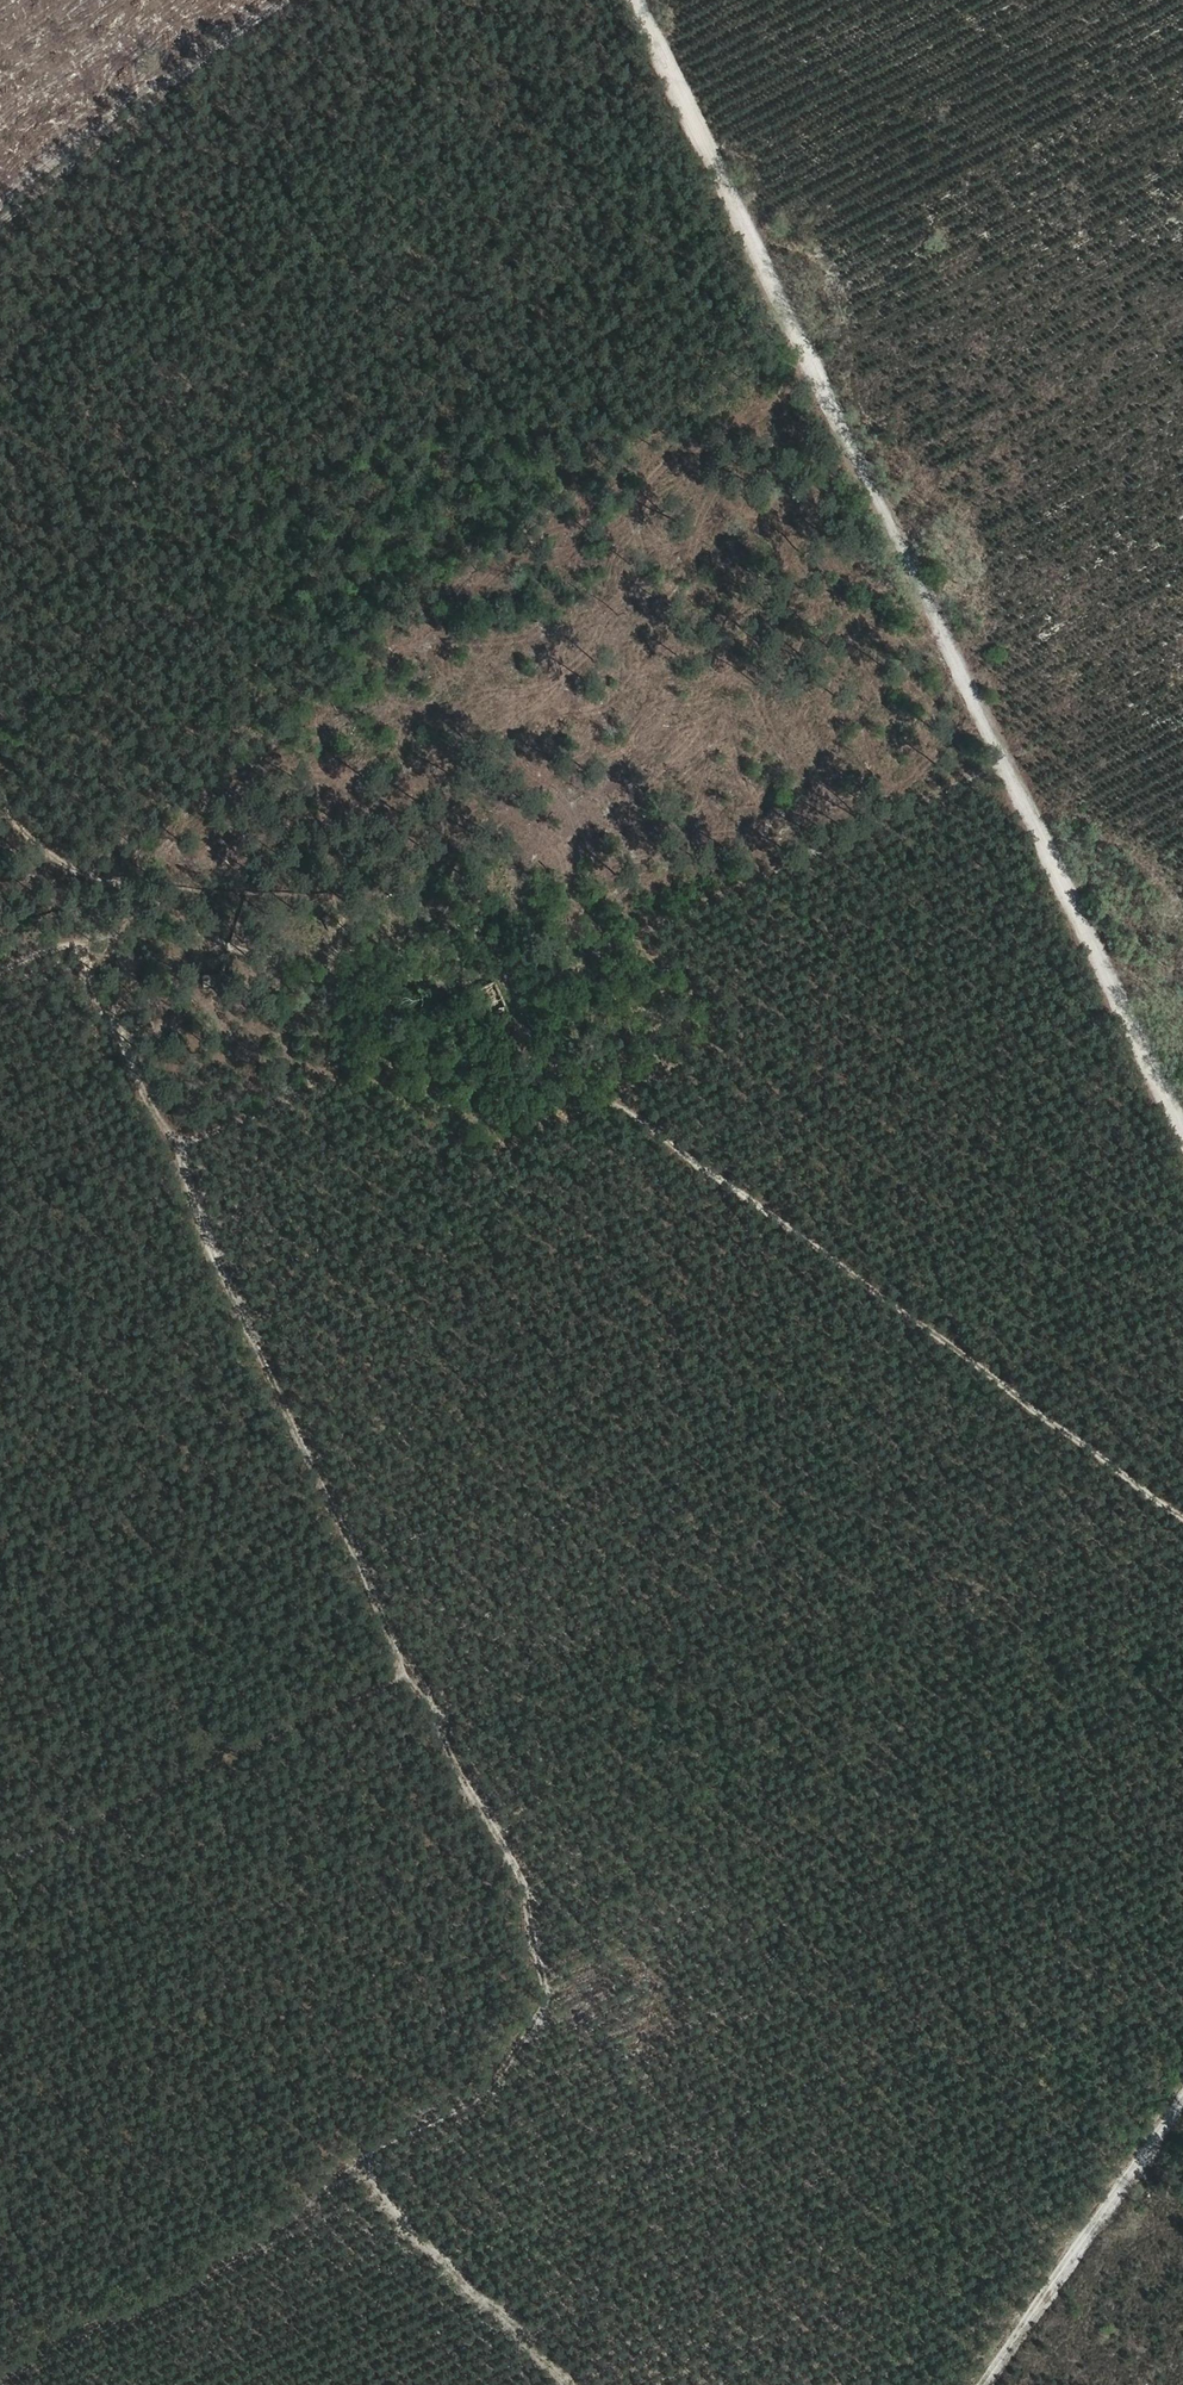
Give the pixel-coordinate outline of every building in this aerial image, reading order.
[(490,1003),(507,996),(498,978),(481,985),(490,1003)]
